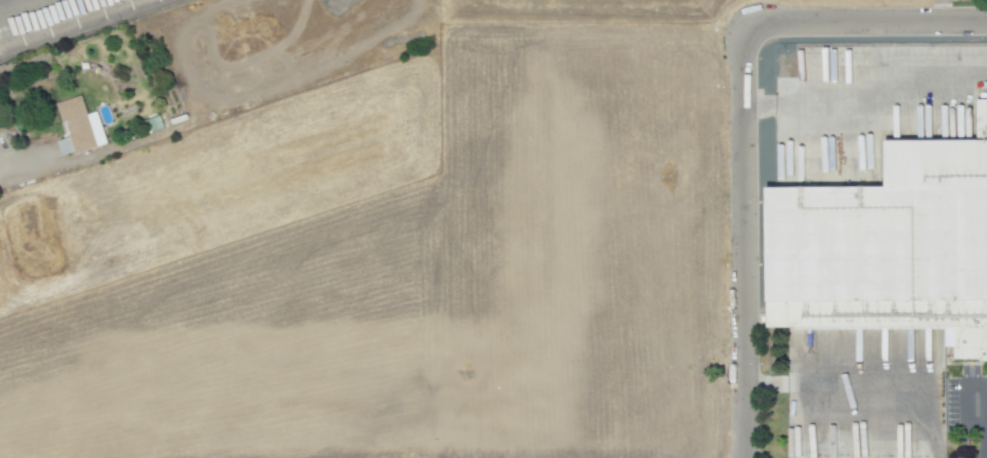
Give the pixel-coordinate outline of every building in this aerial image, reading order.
[(105,144),(96,111),(86,114),(81,95),(55,102),(60,122),(65,121),(70,137),(56,141),(61,156),(105,144)] [(878,138),(986,139),(986,298),(763,301),(763,184),(878,184),(878,138)]
